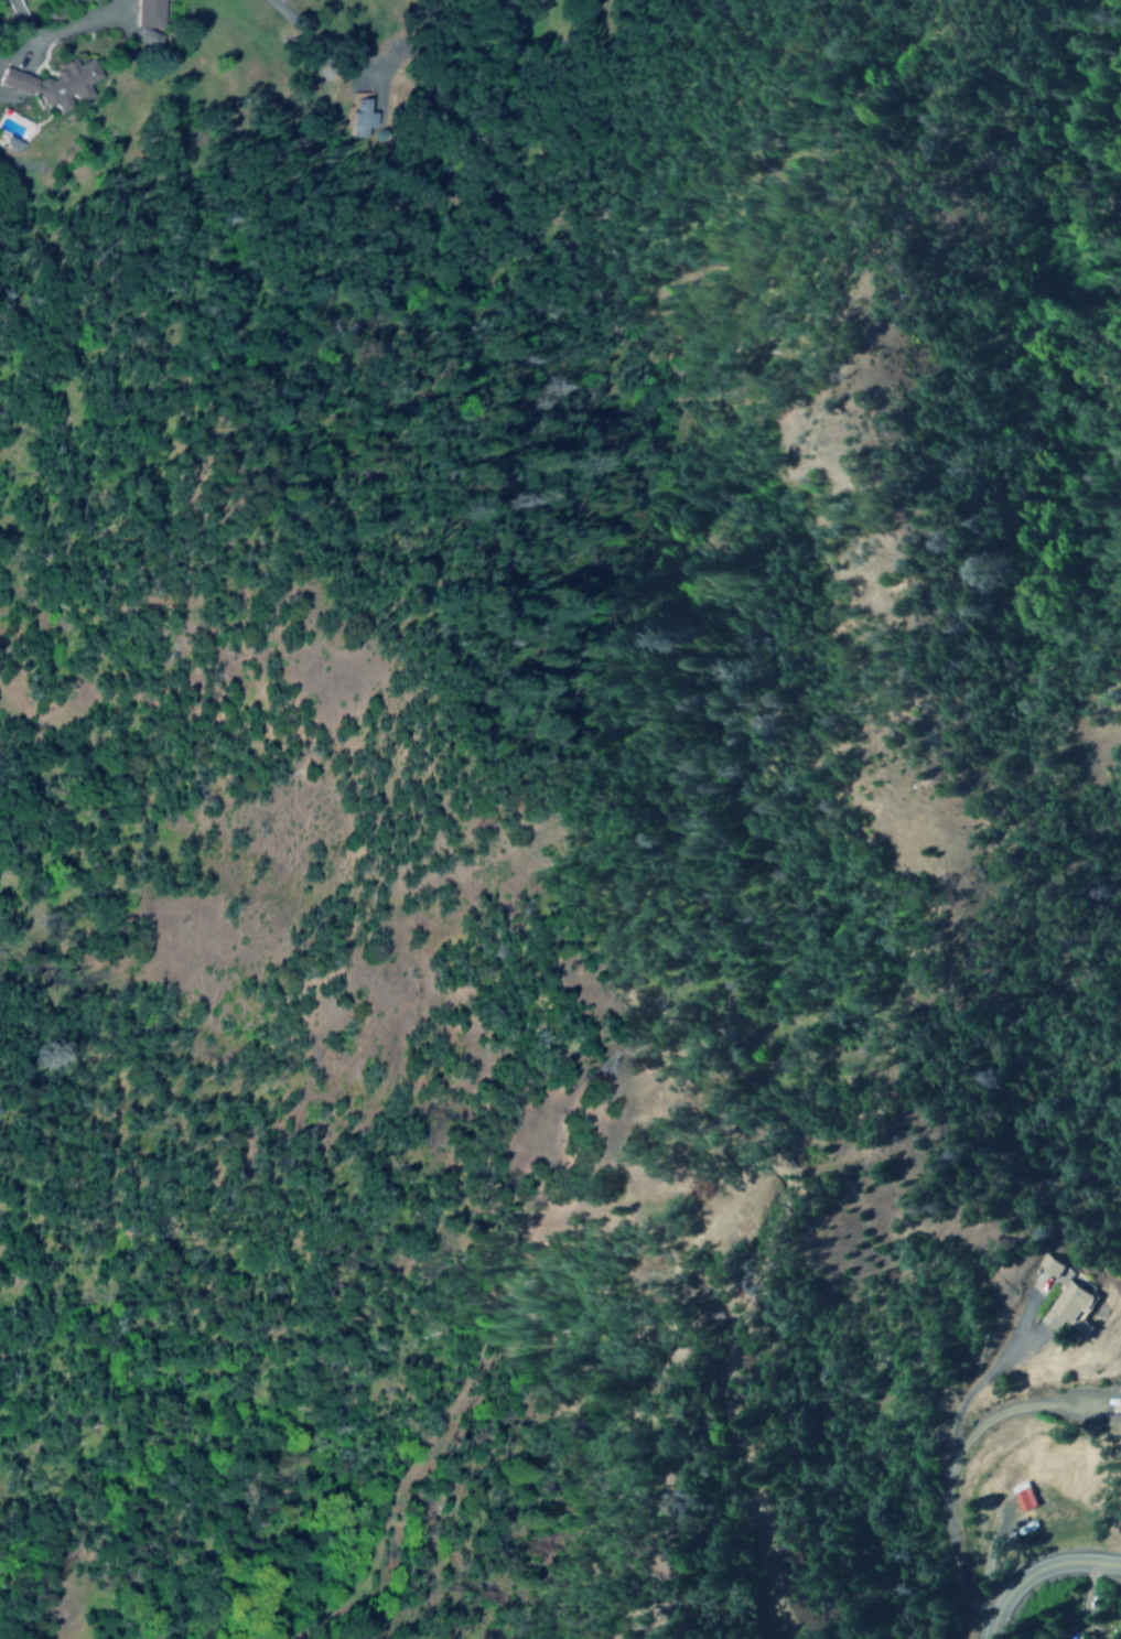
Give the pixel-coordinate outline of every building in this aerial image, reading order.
[(136,45),(160,44),(160,0),(135,0),(136,45)] [(0,73),(0,86),(31,95),(36,93),(43,109),(54,104),(58,113),(73,106),(72,105),(91,96),(86,85),(99,78),(89,58),(74,65),(71,57),(57,64),(52,81),(41,78),(39,79),(2,68),(0,73)] [(367,138),(367,127),(375,127),(375,113),(368,113),(368,99),(348,99),(347,138),(367,138)] [(1096,1293),(1065,1277),(1043,1322),(1061,1331),(1067,1320),(1079,1326),(1096,1293)] [(1009,1487),(1022,1514),(1039,1505),(1026,1479),(1009,1487)]
